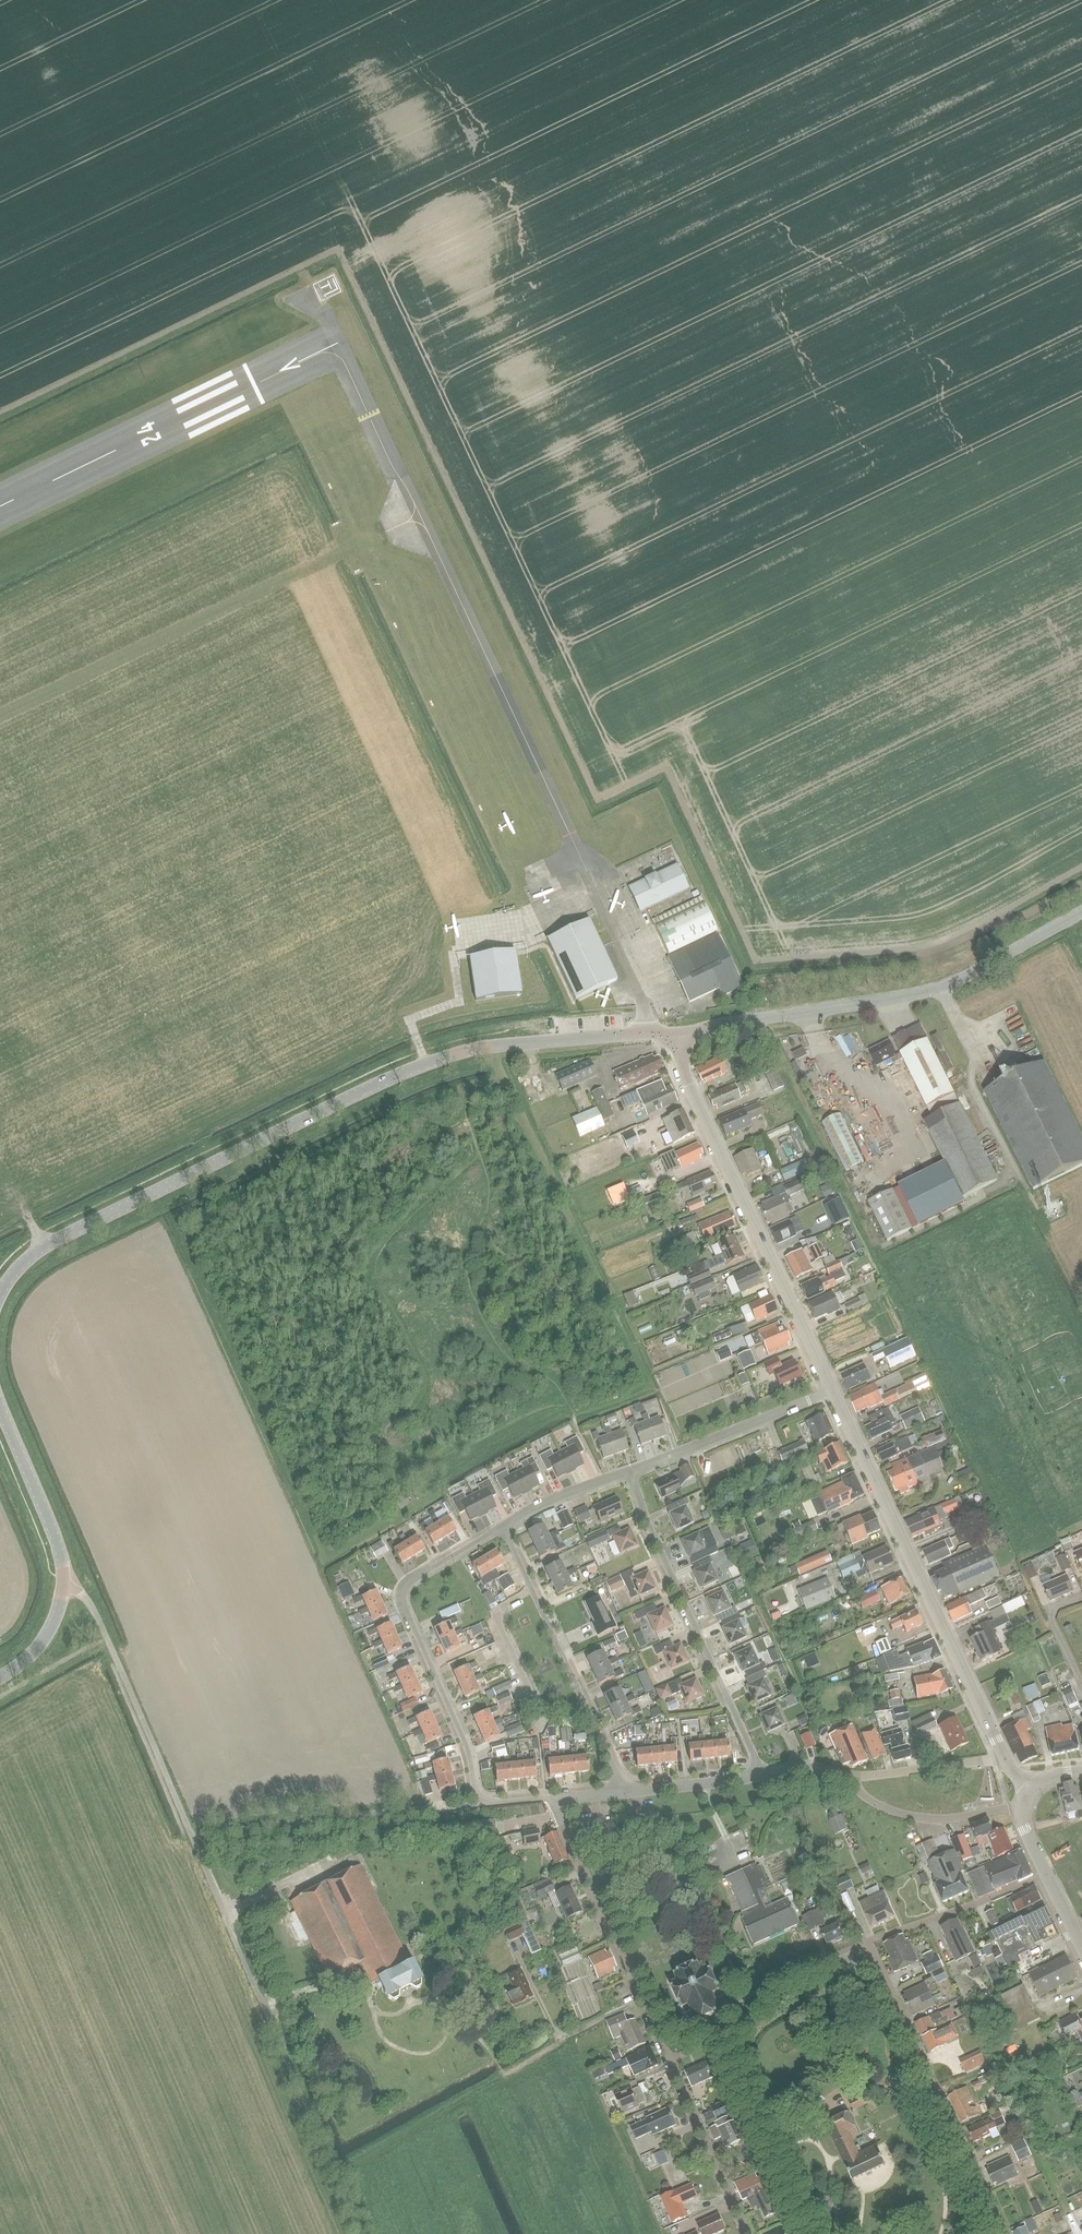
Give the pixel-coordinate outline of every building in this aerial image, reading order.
[(640,913),(689,889),(677,864),(628,887),(640,913)] [(652,921),(669,955),(718,932),(701,897),(652,921)] [(576,1000),(618,981),(590,921),(548,940),(576,1000)] [(669,958),(690,1003),(720,989),(724,997),(743,987),(718,935),(669,958)] [(515,950),(469,957),(476,1001),(522,994),(515,950)] [(1012,1028),(1025,1021),(1019,1010),(1006,1017),(1012,1028)] [(928,1040),(921,1027),(894,1040),(901,1054),(900,1054),(901,1055),(898,1057),(890,1041),(870,1051),(878,1067),(892,1059),(895,1064),(904,1059),(928,1108),(955,1095),(928,1040)] [(939,1035),(932,1039),(949,1073),(956,1069),(939,1035)] [(756,1053),(751,1039),(736,1043),(740,1058),(756,1053)] [(804,1048),(793,1054),(797,1062),(808,1056),(804,1048)] [(767,1053),(753,1060),(758,1071),(772,1065),(767,1053)] [(639,1062),(615,1072),(622,1090),(661,1074),(660,1070),(663,1068),(659,1057),(655,1059),(653,1056),(645,1059),(642,1058),(640,1059),(639,1062)] [(707,1083),(728,1073),(721,1057),(696,1069),(702,1082),(705,1080),(707,1083)] [(556,1076),(563,1092),(598,1077),(591,1062),(582,1065),(581,1063),(572,1067),(574,1068),(556,1076)] [(800,1071),(796,1062),(791,1064),(796,1073),(800,1071)] [(1081,1167),(1081,1137),(1045,1064),(1022,1075),(1016,1063),(1003,1070),(1009,1082),(986,1094),(1035,1191),(1081,1167)] [(785,1087),(777,1070),(767,1074),(775,1091),(785,1087)] [(661,1081),(637,1091),(641,1099),(641,1101),(647,1115),(674,1103),(672,1100),(676,1098),(670,1086),(664,1089),(661,1081)] [(742,1099),(740,1095),(747,1092),(743,1083),(737,1085),(736,1084),(709,1096),(714,1107),(716,1106),(718,1110),(742,1099)] [(615,1117),(603,1089),(592,1093),(604,1122),(615,1117)] [(955,1095),(928,1108),(933,1118),(960,1105),(955,1095)] [(764,1115),(760,1104),(720,1121),(727,1137),(750,1127),(748,1122),(764,1115)] [(925,1122),(946,1164),(963,1199),(998,1181),(960,1105),(933,1118),(925,1122)] [(596,1109),(573,1119),(581,1137),(604,1127),(596,1109)] [(675,1143),(694,1134),(684,1111),(664,1120),(675,1143)] [(842,1114),(823,1123),(847,1173),(860,1167),(866,1164),(842,1114)] [(634,1131),(622,1137),(628,1149),(639,1143),(634,1131)] [(704,1155),(699,1143),(675,1154),(681,1167),(682,1169),(702,1160),(701,1157),(704,1155)] [(735,1157),(743,1175),(746,1174),(747,1177),(763,1170),(753,1149),(735,1157)] [(674,1151),(659,1157),(666,1173),(681,1167),(675,1154),(674,1151)] [(780,1171),(785,1182),(809,1172),(804,1160),(780,1171)] [(883,1174),(898,1167),(895,1162),(881,1169),(883,1174)] [(944,1163),(899,1186),(919,1226),(964,1203),(944,1163)] [(682,1184),(671,1189),(673,1193),(684,1188),(684,1189),(690,1186),(694,1197),(715,1188),(714,1185),(717,1184),(711,1171),(682,1184)] [(799,1181),(783,1188),(785,1194),(787,1197),(789,1196),(802,1190),(799,1181)] [(828,1185),(820,1189),(824,1199),(833,1195),(828,1185)] [(893,1191),(870,1203),(889,1242),(913,1230),(893,1191)] [(661,1192),(641,1200),(644,1206),(663,1198),(661,1192)] [(789,1202),(792,1201),(789,1196),(787,1197),(785,1194),(780,1197),(784,1205),(789,1202)] [(764,1206),(761,1208),(768,1224),(771,1223),(773,1226),(790,1218),(788,1214),(794,1212),(789,1202),(784,1205),(780,1197),(779,1195),(762,1204),(764,1206)] [(839,1199),(824,1206),(833,1227),(849,1220),(839,1199)] [(702,1200),(688,1206),(691,1213),(705,1207),(702,1200)] [(737,1226),(732,1214),(731,1214),(730,1212),(699,1225),(705,1240),(737,1226)] [(692,1217),(676,1224),(677,1228),(698,1220),(696,1216),(692,1217)] [(788,1221),(770,1230),(778,1245),(795,1236),(788,1221)] [(682,1238),(680,1238),(681,1239),(684,1247),(685,1249),(687,1248),(697,1244),(693,1233),(682,1238)] [(723,1254),(740,1247),(735,1236),(718,1243),(723,1254)] [(673,1243),(669,1244),(672,1253),(676,1251),(683,1248),(679,1240),(673,1243)] [(857,1240),(850,1243),(855,1253),(862,1250),(857,1240)] [(823,1258),(816,1245),(809,1248),(816,1262),(823,1258)] [(728,1266),(745,1258),(740,1247),(723,1254),(714,1258),(713,1259),(708,1261),(707,1262),(711,1271),(727,1263),(728,1266)] [(786,1258),(797,1279),(813,1271),(802,1250),(786,1258)] [(696,1251),(690,1254),(693,1260),(699,1257),(696,1251)] [(711,1253),(704,1255),(707,1262),(708,1261),(713,1259),(711,1253)] [(852,1255),(841,1261),(843,1267),(855,1261),(852,1255)] [(674,1261),(666,1264),(668,1271),(676,1268),(674,1261)] [(831,1274),(835,1283),(846,1278),(842,1269),(844,1268),(843,1267),(841,1261),(826,1267),(830,1274),(831,1274)] [(867,1273),(874,1269),(871,1262),(863,1265),(867,1273)] [(657,1265),(649,1268),(655,1281),(663,1277),(657,1265)] [(728,1279),(726,1283),(732,1296),(735,1294),(735,1295),(740,1292),(741,1294),(762,1284),(760,1280),(764,1279),(758,1265),(733,1276),(734,1277),(728,1279)] [(709,1270),(689,1278),(692,1284),(712,1276),(709,1270)] [(825,1292),(824,1292),(837,1286),(832,1276),(827,1278),(826,1276),(802,1287),(808,1300),(825,1292)] [(855,1288),(868,1284),(866,1276),(853,1280),(855,1288)] [(713,1278),(693,1287),(697,1297),(717,1289),(713,1278)] [(670,1281),(657,1286),(660,1295),(673,1289),(670,1281)] [(629,1308),(638,1305),(633,1292),(624,1296),(629,1308)] [(816,1320),(827,1315),(828,1316),(841,1310),(833,1293),(809,1305),(816,1320)] [(860,1299),(846,1305),(849,1312),(869,1303),(865,1295),(860,1298),(860,1299)] [(756,1322),(757,1322),(778,1312),(771,1296),(749,1306),(756,1322)] [(750,1337),(745,1339),(749,1349),(755,1346),(755,1347),(764,1343),(764,1344),(788,1333),(784,1325),(781,1327),(779,1323),(759,1332),(750,1336),(750,1337)] [(729,1330),(714,1336),(716,1343),(732,1337),(729,1330)] [(788,1333),(764,1344),(769,1356),(790,1346),(789,1343),(792,1342),(788,1333)] [(908,1339),(873,1355),(876,1362),(886,1357),(891,1368),(916,1357),(908,1339)] [(733,1357),(730,1351),(729,1348),(716,1354),(720,1362),(733,1357)] [(751,1350),(738,1356),(743,1370),(756,1364),(751,1350)] [(781,1367),(777,1359),(765,1365),(771,1376),(775,1374),(781,1386),(801,1377),(794,1361),(781,1367)] [(684,1363),(686,1369),(680,1371),(682,1376),(699,1370),(698,1368),(697,1368),(694,1360),(684,1363)] [(872,1380),(864,1365),(842,1375),(850,1390),(872,1380)] [(745,1373),(738,1376),(742,1386),(749,1383),(745,1373)] [(925,1374),(912,1380),(913,1382),(918,1391),(918,1393),(931,1386),(925,1374)] [(887,1406),(918,1391),(913,1382),(906,1386),(885,1396),(882,1391),(880,1392),(876,1384),(862,1391),(862,1392),(850,1397),(858,1413),(869,1408),(870,1409),(885,1402),(887,1406)] [(702,1406),(718,1397),(711,1384),(672,1404),(677,1416),(693,1408),(690,1402),(698,1398),(702,1406)] [(871,1424),(866,1426),(873,1440),(894,1430),(893,1428),(897,1426),(889,1409),(869,1418),(871,1424)] [(648,1414),(643,1416),(645,1423),(647,1422),(654,1441),(667,1436),(660,1417),(651,1421),(648,1414)] [(807,1422),(817,1443),(835,1435),(825,1414),(807,1422)] [(615,1415),(606,1418),(608,1423),(608,1424),(609,1424),(617,1420),(615,1415)] [(905,1423),(903,1424),(907,1431),(925,1423),(921,1415),(905,1423)] [(636,1419),(630,1421),(633,1428),(635,1427),(642,1446),(654,1441),(647,1422),(645,1423),(638,1425),(636,1419)] [(606,1429),(605,1430),(608,1436),(610,1436),(616,1455),(630,1450),(623,1431),(613,1434),(611,1428),(606,1429)] [(598,1432),(593,1434),(596,1441),(598,1441),(604,1459),(616,1455),(610,1436),(608,1436),(601,1439),(598,1432)] [(943,1434),(924,1442),(926,1448),(946,1440),(943,1434)] [(568,1449),(561,1452),(572,1472),(584,1465),(579,1455),(585,1452),(577,1437),(566,1443),(568,1449)] [(893,1444),(878,1451),(883,1463),(899,1455),(899,1454),(904,1452),(911,1448),(911,1447),(910,1445),(907,1439),(907,1438),(894,1445),(893,1444)] [(800,1443),(779,1452),(783,1462),(809,1451),(804,1439),(799,1441),(800,1443)] [(817,1454),(821,1464),(823,1464),(827,1474),(849,1464),(839,1443),(817,1454)] [(895,1471),(889,1474),(896,1491),(899,1490),(901,1495),(910,1491),(909,1488),(919,1484),(920,1486),(938,1478),(937,1475),(942,1473),(944,1476),(947,1474),(941,1459),(947,1456),(945,1451),(938,1453),(936,1447),(893,1466),(895,1471)] [(552,1450),(540,1456),(548,1471),(554,1468),(559,1479),(572,1472),(561,1452),(554,1456),(552,1450)] [(524,1469),(517,1473),(527,1492),(540,1486),(535,1476),(541,1473),(533,1458),(521,1464),(524,1469)] [(690,1465),(681,1469),(682,1471),(685,1477),(686,1481),(695,1477),(690,1465)] [(969,1469),(958,1474),(960,1481),(972,1475),(969,1469)] [(507,1471),(496,1477),(503,1492),(509,1489),(515,1499),(527,1492),(517,1473),(510,1476),(507,1471)] [(674,1475),(673,1475),(674,1477),(675,1477),(677,1481),(685,1477),(682,1471),(674,1475)] [(841,1480),(842,1483),(819,1493),(820,1497),(811,1501),(818,1517),(827,1512),(828,1514),(853,1503),(853,1501),(865,1496),(855,1474),(841,1480)] [(674,1477),(656,1485),(663,1499),(681,1491),(681,1489),(677,1481),(675,1477),(674,1477)] [(481,1492),(474,1495),(484,1515),(497,1508),(492,1498),(498,1495),(490,1480),(478,1486),(481,1492)] [(464,1493),(452,1499),(460,1514),(466,1511),(471,1522),(484,1515),(474,1495),(467,1499),(464,1493)] [(616,1497),(594,1507),(601,1523),(623,1513),(616,1497)] [(960,1498),(955,1500),(959,1509),(964,1507),(960,1498)] [(682,1507),(670,1513),(678,1531),(695,1523),(687,1506),(690,1505),(687,1499),(680,1502),(682,1507)] [(906,1522),(913,1539),(926,1533),(927,1537),(936,1533),(935,1531),(943,1528),(941,1521),(948,1518),(947,1515),(959,1510),(955,1500),(918,1515),(919,1517),(906,1522)] [(441,1505),(440,1506),(446,1516),(447,1515),(452,1512),(447,1502),(441,1505)] [(575,1512),(574,1512),(576,1518),(577,1517),(589,1512),(586,1507),(575,1512)] [(557,1513),(551,1516),(552,1517),(554,1523),(559,1521),(563,1529),(573,1524),(566,1509),(557,1513)] [(435,1510),(429,1514),(436,1526),(437,1525),(445,1539),(457,1531),(449,1518),(441,1523),(436,1516),(438,1515),(435,1510)] [(881,1530),(873,1513),(862,1518),(861,1516),(843,1525),(852,1545),(868,1538),(868,1536),(881,1530)] [(541,1517),(532,1522),(535,1529),(544,1525),(541,1517)] [(795,1530),(795,1531),(798,1539),(818,1531),(814,1522),(802,1528),(795,1530)] [(425,1523),(420,1525),(425,1533),(426,1532),(434,1545),(445,1539),(437,1525),(436,1526),(429,1530),(425,1523)] [(558,1531),(549,1535),(544,1525),(535,1529),(529,1532),(535,1546),(551,1539),(551,1540),(559,1536),(560,1536),(558,1531)] [(981,1526),(968,1532),(972,1540),(985,1534),(981,1526)] [(992,1527),(986,1529),(989,1537),(995,1534),(992,1527)] [(615,1541),(620,1553),(637,1546),(630,1528),(612,1536),(615,1541)] [(700,1533),(682,1541),(690,1558),(691,1558),(694,1564),(695,1564),(699,1562),(711,1556),(714,1555),(718,1553),(715,1546),(717,1545),(710,1528),(700,1533)] [(593,1536),(585,1539),(590,1549),(597,1546),(610,1540),(605,1530),(593,1536)] [(404,1534),(400,1537),(405,1545),(405,1544),(413,1558),(426,1550),(418,1537),(409,1542),(404,1534)] [(555,1548),(551,1540),(551,1539),(535,1546),(542,1560),(557,1552),(558,1554),(567,1549),(564,1543),(563,1544),(555,1548)] [(951,1540),(924,1552),(930,1565),(952,1555),(950,1550),(955,1548),(951,1540)] [(393,1541),(389,1544),(393,1552),(394,1551),(403,1564),(413,1558),(405,1544),(405,1545),(398,1549),(393,1541)] [(620,1553),(615,1541),(609,1544),(614,1556),(620,1553)] [(382,1542),(370,1549),(376,1559),(388,1552),(382,1542)] [(743,1546),(741,1547),(745,1557),(745,1558),(748,1557),(758,1553),(754,1542),(743,1546)] [(946,1599),(955,1595),(956,1597),(1001,1577),(987,1546),(944,1565),(946,1570),(935,1575),(936,1579),(933,1580),(939,1593),(942,1592),(946,1599)] [(839,1568),(838,1568),(843,1580),(844,1579),(861,1571),(868,1568),(871,1574),(894,1564),(887,1547),(863,1557),(856,1560),(855,1561),(839,1568)] [(497,1551),(485,1558),(493,1572),(492,1572),(497,1580),(501,1577),(497,1570),(505,1564),(497,1551)] [(1063,1551),(1056,1554),(1064,1573),(1072,1570),(1066,1555),(1065,1556),(1063,1551)] [(829,1552),(791,1569),(793,1575),(798,1573),(800,1577),(802,1576),(833,1562),(829,1552)] [(694,1571),(702,1589),(719,1581),(712,1564),(714,1563),(711,1556),(699,1562),(702,1568),(696,1570),(694,1571)] [(485,1558),(474,1565),(481,1578),(485,1586),(490,1584),(485,1576),(492,1572),(493,1572),(485,1558)] [(566,1573),(563,1565),(562,1562),(546,1569),(553,1583),(568,1576),(569,1577),(578,1573),(575,1568),(566,1573)] [(594,1564),(588,1567),(591,1573),(597,1571),(594,1564)] [(1031,1578),(1038,1575),(1034,1564),(1027,1567),(1031,1578)] [(631,1579),(639,1596),(656,1588),(648,1571),(636,1576),(631,1579)] [(509,1573),(498,1580),(504,1591),(515,1585),(509,1573)] [(568,1576),(553,1583),(559,1596),(573,1589),(574,1590),(584,1586),(581,1581),(572,1585),(569,1577),(568,1576)] [(1074,1592),(1067,1576),(1044,1586),(1051,1602),(1074,1592)] [(605,1584),(603,1580),(603,1578),(591,1583),(594,1589),(605,1584)] [(827,1578),(798,1590),(799,1593),(802,1600),(804,1606),(807,1611),(836,1600),(833,1593),(827,1578)] [(910,1595),(902,1578),(881,1587),(890,1606),(898,1602),(897,1601),(910,1595)] [(631,1599),(639,1596),(631,1579),(624,1582),(624,1583),(627,1590),(631,1599)] [(612,1580),(606,1582),(611,1593),(617,1590),(612,1580)] [(349,1584),(338,1589),(343,1601),(355,1596),(349,1584)] [(983,1590),(947,1608),(954,1622),(973,1613),(970,1606),(987,1598),(983,1590)] [(363,1596),(355,1600),(357,1604),(365,1601),(368,1608),(368,1609),(383,1603),(378,1591),(364,1597),(363,1596)] [(724,1591),(707,1599),(715,1617),(716,1616),(717,1616),(718,1615),(721,1621),(722,1621),(726,1619),(739,1613),(736,1606),(732,1608),(724,1591)] [(875,1591),(858,1599),(863,1610),(881,1602),(875,1591)] [(490,1592),(483,1595),(490,1606),(496,1603),(490,1592)] [(502,1594),(497,1597),(500,1603),(506,1600),(502,1594)] [(612,1615),(609,1616),(600,1596),(586,1603),(601,1635),(617,1627),(612,1615)] [(999,1597),(986,1604),(989,1611),(1002,1604),(999,1597)] [(1022,1598),(1003,1607),(1007,1615),(1026,1606),(1022,1598)] [(856,1599),(849,1603),(851,1608),(859,1604),(856,1599)] [(368,1608),(360,1612),(362,1616),(370,1613),(374,1622),(388,1616),(383,1603),(368,1609),(368,1608)] [(458,1605),(451,1608),(451,1609),(454,1616),(461,1613),(458,1606),(458,1605)] [(1003,1607),(991,1613),(994,1620),(995,1621),(998,1619),(1006,1616),(1007,1615),(1003,1607)] [(658,1611),(647,1615),(655,1633),(672,1625),(665,1608),(658,1611)] [(638,1612),(635,1613),(638,1620),(640,1619),(646,1616),(643,1610),(638,1612)] [(777,1611),(769,1615),(773,1623),(781,1619),(777,1611)] [(893,1622),(889,1624),(893,1631),(896,1629),(904,1625),(907,1633),(924,1625),(917,1611),(893,1622)] [(359,1613),(353,1616),(356,1622),(362,1619),(359,1613)] [(723,1627),(723,1628),(730,1645),(748,1637),(744,1629),(740,1620),(742,1619),(740,1613),(739,1614),(739,1613),(726,1619),(729,1625),(724,1627),(723,1627)] [(449,1623),(436,1629),(441,1640),(455,1634),(454,1633),(451,1626),(459,1622),(457,1618),(449,1622),(449,1623)] [(1004,1652),(993,1628),(990,1622),(973,1630),(976,1638),(971,1640),(982,1663),(995,1657),(995,1656),(1004,1652)] [(377,1629),(369,1632),(371,1637),(379,1633),(382,1641),(383,1641),(397,1635),(392,1624),(378,1630),(377,1629)] [(480,1625),(470,1629),(474,1637),(483,1633),(480,1625)] [(1071,1625),(1065,1628),(1069,1637),(1075,1634),(1071,1625)] [(455,1634),(441,1640),(446,1654),(461,1647),(456,1638),(465,1634),(464,1632),(463,1630),(454,1633),(455,1634)] [(624,1631),(616,1636),(619,1643),(628,1639),(624,1631)] [(374,1644),(373,1645),(375,1649),(376,1649),(384,1645),(389,1655),(403,1649),(397,1635),(383,1641),(382,1641),(374,1644)] [(614,1638),(602,1644),(605,1652),(618,1647),(614,1638)] [(883,1639),(876,1642),(880,1654),(889,1651),(891,1650),(889,1645),(887,1645),(885,1639),(883,1639)] [(644,1640),(638,1643),(641,1648),(647,1646),(644,1640)] [(913,1668),(931,1661),(931,1662),(941,1658),(934,1641),(924,1645),(923,1644),(907,1650),(908,1654),(900,1657),(897,1651),(884,1657),(890,1672),(913,1668)] [(664,1652),(664,1653),(671,1669),(688,1661),(681,1644),(673,1648),(664,1652)] [(488,1655),(496,1653),(494,1645),(486,1648),(488,1655)] [(753,1647),(735,1655),(743,1672),(745,1671),(747,1671),(750,1677),(767,1669),(764,1662),(760,1664),(753,1647)] [(603,1652),(588,1659),(594,1672),(610,1665),(610,1667),(619,1662),(617,1657),(608,1662),(603,1652)] [(385,1657),(372,1663),(376,1671),(389,1665),(385,1657)] [(810,1658),(804,1661),(808,1669),(814,1667),(810,1658)] [(469,1667),(455,1673),(460,1685),(475,1679),(474,1678),(471,1671),(477,1668),(479,1667),(477,1662),(468,1666),(469,1667)] [(614,1676),(614,1674),(610,1667),(610,1665),(594,1672),(601,1686),(616,1679),(617,1680),(626,1676),(624,1671),(614,1676)] [(397,1673),(389,1677),(391,1682),(399,1678),(402,1685),(402,1686),(416,1680),(411,1668),(397,1674),(397,1673)] [(645,1671),(639,1674),(642,1681),(648,1678),(645,1671)] [(747,1686),(755,1703),(772,1696),(764,1678),(767,1677),(765,1671),(754,1675),(757,1682),(749,1685),(747,1686)] [(933,1675),(915,1679),(917,1689),(939,1684),(949,1680),(945,1671),(934,1676),(933,1675)] [(475,1679),(460,1685),(466,1698),(480,1692),(476,1683),(484,1679),(482,1674),(480,1675),(474,1678),(475,1679)] [(1047,1674),(1038,1678),(1041,1685),(1050,1681),(1047,1674)] [(704,1696),(696,1679),(679,1687),(681,1692),(687,1704),(704,1696)] [(402,1685),(394,1689),(396,1694),(404,1690),(408,1699),(422,1693),(416,1680),(402,1686),(402,1685)] [(939,1684),(917,1689),(919,1698),(942,1694),(953,1689),(949,1680),(939,1684)] [(676,1681),(667,1685),(671,1696),(681,1692),(679,1687),(676,1681)] [(509,1682),(494,1689),(497,1696),(512,1689),(509,1682)] [(659,1701),(671,1696),(667,1685),(666,1684),(654,1690),(659,1701)] [(620,1687),(605,1695),(606,1698),(612,1709),(627,1702),(628,1704),(637,1700),(635,1695),(625,1699),(622,1691),(620,1687)] [(898,1689),(889,1691),(890,1699),(887,1700),(888,1707),(903,1704),(901,1697),(899,1697),(898,1689)] [(1079,1704),(1076,1697),(1073,1689),(1063,1693),(1069,1708),(1079,1704)] [(509,1693),(495,1699),(499,1707),(512,1701),(509,1693)] [(793,1696),(785,1699),(788,1705),(796,1701),(793,1696)] [(414,1698),(406,1702),(410,1710),(418,1706),(414,1698)] [(673,1701),(666,1704),(670,1712),(676,1709),(673,1701)] [(1042,1701),(1027,1707),(1035,1724),(1042,1720),(1040,1717),(1048,1713),(1042,1701)] [(627,1702),(612,1709),(617,1722),(632,1715),(633,1717),(643,1712),(640,1707),(631,1712),(628,1704),(627,1702)] [(489,1711),(475,1718),(480,1729),(494,1723),(494,1722),(491,1715),(499,1712),(497,1707),(488,1711),(489,1711)] [(769,1733),(786,1725),(778,1708),(761,1715),(769,1733)] [(906,1708),(892,1711),(895,1722),(908,1720),(906,1708)] [(417,1719),(417,1718),(408,1722),(410,1727),(419,1723),(422,1730),(436,1724),(431,1713),(417,1719)] [(952,1752),(969,1744),(957,1717),(939,1726),(952,1752)] [(1003,1730),(1002,1730),(1013,1752),(1015,1751),(1018,1755),(1022,1765),(1039,1757),(1034,1746),(1028,1732),(1033,1729),(1028,1718),(1027,1719),(1018,1723),(1016,1724),(1003,1730)] [(494,1723),(480,1729),(486,1743),(500,1737),(496,1727),(504,1724),(502,1719),(494,1722),(494,1723)] [(915,1727),(914,1727),(918,1736),(920,1735),(936,1727),(932,1719),(915,1727)] [(422,1730),(414,1733),(416,1738),(424,1735),(428,1744),(442,1738),(436,1724),(422,1730)] [(1063,1724),(1047,1728),(1053,1756),(1080,1749),(1076,1733),(1076,1734),(1074,1725),(1064,1727),(1063,1724)] [(518,1727),(507,1732),(509,1738),(523,1732),(521,1726),(518,1727)] [(644,1736),(643,1726),(634,1727),(636,1737),(644,1736)] [(852,1768),(868,1761),(852,1726),(830,1735),(835,1746),(843,1766),(851,1764),(852,1768)] [(555,1727),(548,1728),(549,1738),(556,1737),(555,1727)] [(571,1728),(561,1729),(563,1743),(573,1742),(571,1728)] [(874,1760),(886,1755),(875,1729),(863,1734),(874,1760)] [(585,1730),(574,1731),(575,1742),(586,1741),(585,1730)] [(903,1740),(904,1740),(901,1730),(882,1735),(885,1746),(891,1744),(893,1751),(892,1751),(895,1762),(911,1758),(908,1747),(905,1747),(903,1740)] [(718,1734),(713,1734),(714,1743),(715,1743),(717,1758),(731,1757),(729,1742),(719,1743),(718,1734)] [(815,1747),(810,1734),(801,1737),(807,1750),(815,1747)] [(700,1736),(701,1744),(702,1744),(704,1760),(717,1758),(715,1743),(714,1743),(706,1744),(705,1735),(700,1736)] [(691,1737),(687,1737),(688,1746),(689,1746),(691,1761),(704,1760),(702,1744),(701,1744),(692,1746),(691,1737)] [(664,1749),(663,1749),(664,1764),(678,1763),(676,1748),(677,1748),(676,1738),(672,1739),(670,1739),(671,1748),(665,1749),(664,1749)] [(652,1750),(650,1750),(651,1766),(664,1764),(663,1749),(664,1749),(663,1740),(658,1740),(659,1749),(652,1750)] [(541,1746),(542,1749),(550,1748),(549,1742),(549,1741),(541,1742),(541,1746)] [(638,1767),(651,1766),(650,1750),(652,1750),(651,1741),(645,1742),(646,1751),(636,1752),(638,1767)] [(437,1743),(425,1748),(428,1754),(439,1749),(437,1743)] [(503,1743),(491,1747),(492,1753),(505,1750),(503,1743)] [(577,1749),(572,1749),(573,1758),(575,1758),(577,1774),(590,1772),(589,1757),(578,1758),(577,1749)] [(564,1750),(559,1751),(560,1760),(562,1760),(564,1775),(577,1774),(575,1758),(573,1758),(565,1759),(564,1750)] [(552,1752),(546,1752),(547,1762),(549,1761),(550,1776),(564,1775),(562,1760),(560,1760),(552,1761),(552,1752)] [(522,1764),(524,1779),(537,1778),(536,1763),(537,1763),(536,1753),(531,1754),(532,1763),(524,1764),(522,1764)] [(524,1779),(522,1764),(524,1764),(523,1755),(518,1755),(519,1764),(511,1765),(510,1765),(511,1781),(524,1779)] [(417,1765),(429,1762),(428,1756),(416,1759),(417,1765)] [(506,1766),(496,1767),(498,1782),(511,1781),(510,1765),(511,1765),(510,1756),(505,1757),(506,1766)] [(425,1766),(424,1766),(425,1770),(435,1768),(436,1773),(437,1777),(452,1773),(449,1760),(433,1764),(433,1763),(425,1765),(425,1766)] [(421,1781),(420,1782),(425,1796),(433,1794),(432,1794),(429,1783),(430,1783),(438,1781),(440,1791),(455,1787),(452,1773),(437,1777),(429,1779),(421,1781)] [(1068,1814),(1077,1812),(1079,1819),(1081,1819),(1081,1798),(1081,1797),(1081,1798),(1078,1787),(1075,1788),(1074,1783),(1064,1785),(1065,1789),(1060,1790),(1061,1795),(1063,1795),(1068,1814)] [(841,1815),(829,1820),(833,1830),(845,1824),(841,1815)] [(989,1819),(971,1826),(977,1840),(983,1837),(988,1835),(995,1833),(989,1819)] [(995,1833),(988,1835),(989,1836),(991,1843),(994,1849),(1011,1842),(1005,1828),(995,1833)] [(539,1829),(522,1832),(523,1834),(524,1840),(525,1844),(541,1841),(539,1829)] [(556,1865),(569,1860),(557,1832),(545,1837),(556,1865)] [(970,1850),(965,1835),(959,1837),(965,1852),(970,1850)] [(965,1852),(959,1837),(952,1840),(958,1855),(960,1854),(965,1852)] [(941,1857),(934,1840),(921,1846),(917,1848),(925,1864),(929,1862),(938,1884),(937,1886),(936,1886),(944,1904),(970,1892),(962,1873),(965,1872),(955,1850),(941,1857)] [(1006,1857),(1015,1854),(1014,1851),(1011,1842),(994,1849),(992,1850),(990,1851),(994,1860),(1006,1855),(1006,1857)] [(1023,1851),(985,1867),(969,1875),(980,1900),(996,1892),(996,1891),(1019,1881),(1019,1882),(1034,1876),(1023,1851)] [(743,1871),(727,1878),(727,1880),(730,1887),(731,1886),(735,1896),(736,1896),(737,1899),(737,1900),(742,1912),(743,1912),(746,1918),(743,1919),(755,1946),(800,1925),(795,1914),(788,1898),(767,1908),(760,1893),(773,1887),(771,1882),(768,1883),(761,1866),(753,1870),(744,1874),(743,1871)] [(362,1867),(292,1903),(297,1913),(301,1921),(332,1982),(359,1968),(367,1975),(373,1987),(381,1983),(389,1999),(394,2002),(423,1987),(424,1982),(414,1964),(413,1965),(411,1960),(409,1961),(387,1917),(362,1867)] [(849,1876),(837,1881),(842,1892),(854,1887),(849,1876)] [(550,1880),(534,1887),(539,1899),(556,1892),(550,1880)] [(567,1919),(582,1912),(571,1887),(556,1893),(567,1919)] [(1035,1887),(1009,1900),(1016,1913),(1042,1900),(1035,1887)] [(885,1893),(861,1904),(872,1928),(896,1917),(889,1904),(891,1903),(885,1893)] [(525,1916),(520,1918),(522,1921),(527,1919),(529,1922),(538,1918),(537,1914),(540,1913),(537,1906),(523,1912),(525,1916)] [(1045,1906),(988,1934),(993,1943),(996,1942),(998,1946),(1003,1956),(1008,1965),(1010,1969),(1017,1965),(1021,1963),(1018,1957),(1036,1948),(1038,1947),(1037,1946),(1043,1943),(1039,1934),(1048,1930),(1053,1927),(1050,1920),(1051,1920),(1045,1906)] [(820,1909),(804,1916),(810,1930),(826,1923),(820,1909)] [(994,1910),(986,1914),(992,1928),(1001,1924),(994,1910)] [(845,1938),(842,1932),(849,1928),(845,1918),(837,1922),(839,1925),(822,1932),(828,1945),(845,1938)] [(958,1920),(942,1927),(947,1939),(946,1940),(956,1962),(975,1953),(964,1928),(962,1929),(958,1920)] [(519,1925),(505,1931),(510,1942),(523,1936),(524,1935),(519,1925)] [(913,1970),(920,1967),(910,1945),(908,1946),(903,1936),(886,1944),(892,1957),(889,1958),(896,1972),(911,1965),(913,1970)] [(991,1944),(983,1948),(986,1956),(995,1952),(991,1944)] [(564,1963),(581,1956),(578,1949),(561,1955),(564,1963)] [(606,1950),(605,1950),(589,1958),(599,1979),(615,1971),(614,1969),(618,1967),(610,1952),(607,1953),(606,1950)] [(969,1958),(974,1969),(982,1965),(977,1954),(969,1958)] [(927,1962),(922,1964),(928,1975),(944,1966),(939,1956),(935,1958),(927,1962)] [(1045,1967),(1030,1974),(1031,1975),(1032,1977),(1042,1996),(1078,1979),(1067,1956),(1050,1964),(1045,1967)] [(721,1991),(710,1967),(707,1968),(705,1964),(700,1966),(699,1963),(675,1974),(678,1981),(671,1985),(682,2009),(684,2008),(686,2014),(692,2011),(698,2023),(722,2011),(716,2000),(722,1997),(720,1992),(721,1991)] [(520,1969),(506,1975),(513,1989),(507,1992),(514,2006),(521,2003),(522,2004),(534,1998),(527,1982),(520,1969)] [(943,1969),(933,1974),(938,1984),(948,1979),(943,1969)] [(936,2005),(926,1984),(905,1993),(907,1996),(904,1998),(913,2017),(936,2005)] [(602,1985),(594,1988),(596,1993),(604,1990),(602,1985)] [(1024,1986),(1000,1998),(1012,2022),(1001,2028),(1006,2036),(1017,2031),(1041,2019),(1024,1986)] [(984,1991),(981,1995),(983,1999),(988,2000),(990,1996),(988,1992),(984,1991)] [(997,1997),(975,2007),(982,2022),(1004,2012),(997,1997)] [(959,2017),(966,2013),(963,2006),(956,2010),(959,2017)] [(940,2011),(916,2023),(922,2036),(950,2022),(947,2016),(944,2018),(941,2013),(940,2011)] [(1078,2014),(1059,2024),(1066,2039),(1079,2033),(1081,2040),(1081,2023),(1078,2014)] [(622,2036),(629,2052),(647,2044),(636,2019),(629,2022),(625,2015),(607,2022),(614,2039),(622,2036)] [(940,2030),(925,2037),(932,2052),(947,2045),(946,2043),(944,2038),(956,2032),(952,2024),(940,2030)] [(1009,2036),(997,2042),(1001,2050),(1013,2044),(1009,2036)] [(639,2053),(640,2054),(607,2069),(609,2075),(630,2065),(635,2077),(659,2065),(651,2048),(639,2053)] [(618,2050),(611,2053),(615,2061),(622,2058),(618,2050)] [(971,2057),(960,2062),(962,2064),(966,2073),(976,2069),(972,2060),(971,2057)] [(693,2087),(716,2077),(709,2061),(686,2072),(693,2087)] [(604,2068),(598,2071),(600,2077),(607,2075),(604,2068)] [(980,2081),(972,2084),(975,2091),(983,2087),(982,2085),(980,2083),(980,2081)] [(640,2107),(640,2105),(647,2101),(648,2103),(654,2101),(646,2082),(639,2085),(640,2088),(634,2091),(633,2089),(616,2096),(624,2114),(640,2107)] [(980,2114),(977,2107),(971,2110),(968,2104),(974,2101),(968,2088),(950,2096),(962,2122),(980,2114)] [(862,2096),(849,2102),(854,2111),(867,2105),(862,2096)] [(1008,2105),(1000,2109),(1001,2112),(1002,2114),(1010,2111),(1008,2105)] [(677,2125),(669,2109),(647,2119),(648,2121),(632,2128),(637,2140),(653,2132),(654,2136),(677,2125)] [(720,2111),(714,2114),(717,2121),(724,2118),(720,2111)] [(984,2123),(968,2130),(974,2143),(984,2138),(984,2140),(992,2137),(991,2135),(990,2131),(1006,2124),(1002,2114),(1001,2112),(1000,2113),(983,2120),(984,2123)] [(850,2113),(826,2124),(844,2163),(844,2162),(853,2182),(886,2166),(877,2146),(863,2153),(859,2145),(856,2147),(851,2137),(859,2133),(856,2128),(857,2128),(850,2113)] [(715,2124),(716,2127),(711,2129),(716,2140),(722,2137),(727,2148),(745,2140),(736,2120),(731,2123),(729,2117),(719,2121),(718,2122),(715,2124)] [(1020,2131),(1013,2134),(1016,2140),(1022,2137),(1020,2131)] [(1023,2141),(1012,2146),(1020,2162),(1031,2156),(1023,2141)] [(664,2151),(657,2154),(662,2166),(669,2163),(664,2151)] [(994,2184),(997,2183),(998,2186),(1019,2176),(1010,2157),(988,2166),(990,2170),(988,2171),(994,2184)] [(736,2169),(729,2170),(729,2178),(729,2179),(730,2179),(737,2179),(736,2177),(738,2177),(738,2173),(736,2173),(736,2169)] [(765,2191),(768,2189),(763,2177),(758,2179),(756,2174),(735,2184),(743,2200),(756,2195),(765,2191)] [(674,2193),(673,2193),(677,2202),(681,2200),(683,2199),(684,2201),(697,2195),(692,2185),(674,2193)] [(776,2214),(765,2191),(756,2195),(757,2197),(749,2201),(753,2209),(760,2206),(766,2218),(776,2214)] [(674,2192),(662,2198),(667,2209),(673,2223),(689,2217),(682,2202),(684,2201),(683,2199),(681,2200),(677,2202),(673,2193),(674,2193),(674,2192)] [(1034,2210),(1036,2215),(1043,2212),(1040,2207),(1034,2210)] [(1060,2213),(1053,2216),(1056,2222),(1063,2219),(1061,2215),(1060,2213)] [(720,2215),(698,2224),(703,2233),(718,2233),(727,2230),(720,2215)] [(1033,2218),(1025,2222),(1028,2229),(1036,2226),(1033,2218)]
